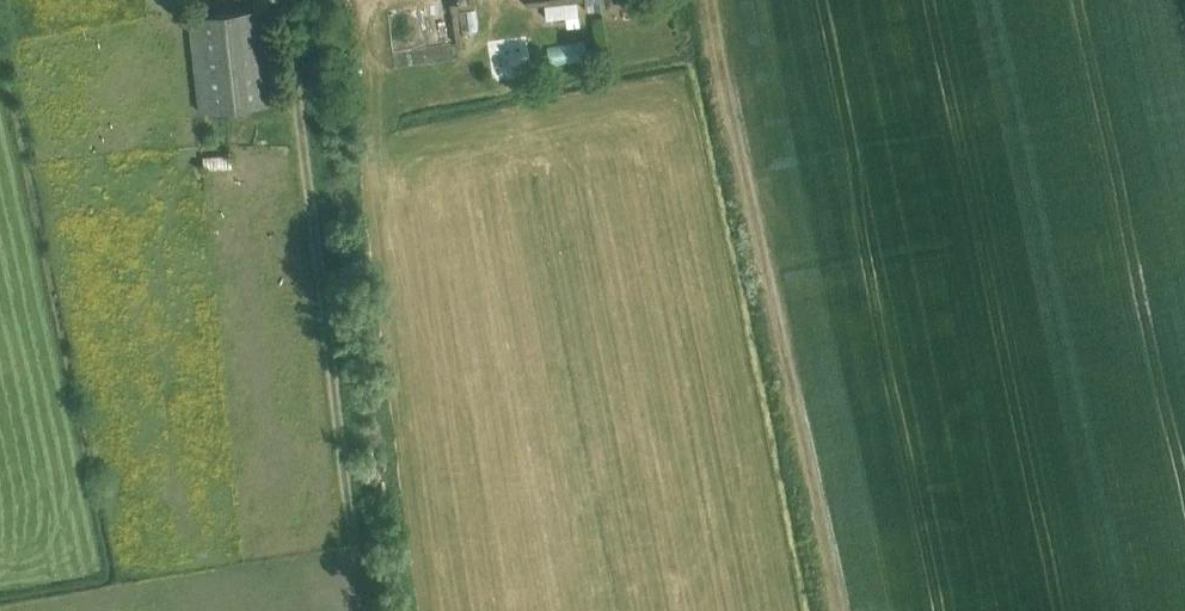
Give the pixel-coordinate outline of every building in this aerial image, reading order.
[(604,9),(603,0),(584,0),(585,11),(604,9)] [(273,105),(262,9),(187,18),(198,114),(273,105)]
